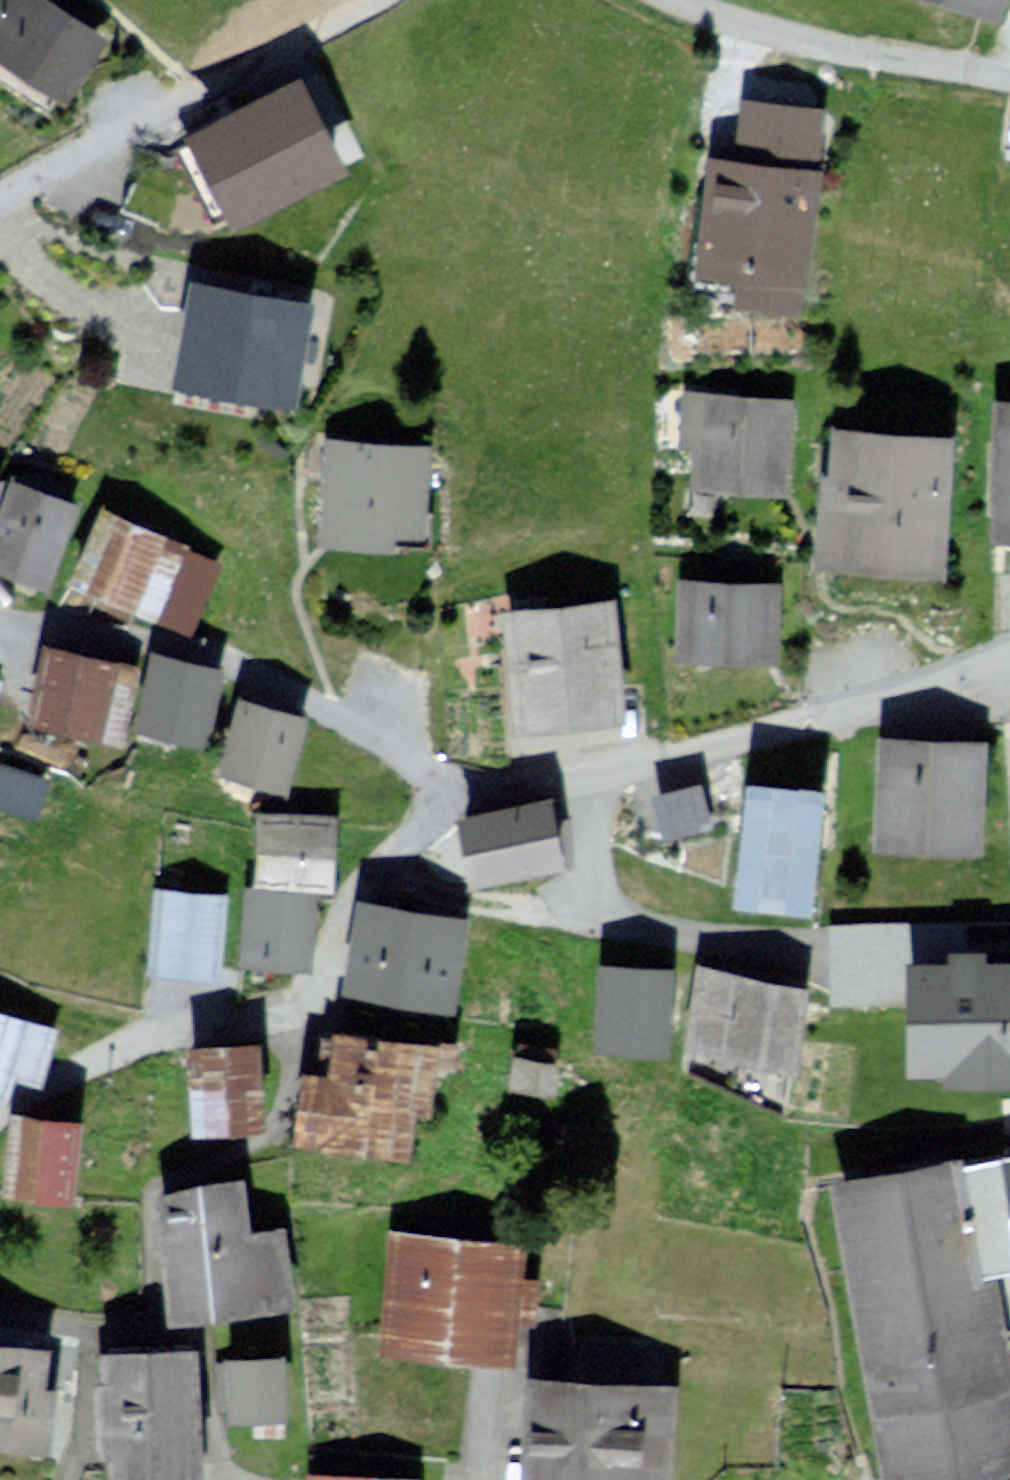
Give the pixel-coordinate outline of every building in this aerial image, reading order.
[(47,0),(2,0),(0,2),(0,57),(66,102),(108,42),(47,0)] [(307,76),(184,134),(228,227),(351,169),(307,76)] [(822,118),(748,109),(742,168),(713,165),(700,275),(741,280),(738,307),(799,314),(822,118)] [(316,296),(193,273),(173,380),(295,404),(316,296)] [(793,402),(685,395),(682,448),(700,449),(697,491),(787,497),(793,402)] [(997,398),(990,538),(1009,539),(1009,398),(997,398)] [(953,438),(830,425),(816,560),(940,572),(953,438)] [(432,449),(326,441),(319,540),(424,549),(432,449)] [(0,470),(0,565),(34,578),(66,496),(0,470)] [(215,555),(95,506),(65,578),(185,627),(215,555)] [(784,590),(687,582),(681,659),(778,667),(784,590)] [(613,596),(506,606),(517,730),(624,720),(613,596)] [(111,737),(131,662),(32,636),(12,711),(111,737)] [(224,675),(154,656),(134,733),(204,751),(224,675)] [(308,721),(239,700),(216,774),(285,795),(308,721)] [(987,746),(878,740),(872,852),(981,858),(987,746)] [(4,769),(0,780),(0,807),(35,820),(48,786),(4,769)] [(821,800),(749,792),(736,906),(808,914),(821,800)] [(557,803),(456,819),(468,889),(568,873),(557,803)] [(336,826),(259,819),(253,888),(330,894),(336,826)] [(231,903),(158,894),(148,977),(221,986),(231,903)] [(309,903),(252,899),(248,958),(304,963),(309,903)] [(466,933),(371,913),(355,988),(450,1008),(466,933)] [(933,964),(933,1076),(1009,1076),(1009,964),(933,964)] [(666,973),(594,968),(589,1049),(660,1054),(666,973)] [(803,994),(695,970),(677,1052),(785,1075),(803,994)] [(0,1004),(0,1098),(7,1079),(47,1059),(59,1027),(0,1004)] [(462,1041),(326,1027),(323,1063),(292,1060),(283,1145),(403,1157),(408,1112),(427,1114),(431,1069),(459,1072),(462,1041)] [(249,1034),(172,1036),(174,1119),(251,1118),(249,1034)] [(548,1051),(505,1041),(497,1076),(540,1086),(548,1051)] [(83,1130),(17,1119),(4,1197),(70,1208),(83,1130)] [(994,1158),(1009,1246),(1009,1155),(994,1158)] [(834,1183),(881,1479),(958,1479),(1009,1472),(1009,1366),(977,1160),(834,1183)] [(241,1183),(151,1191),(163,1317),(291,1306),(284,1231),(246,1234),(241,1183)] [(525,1238),(384,1221),(369,1340),(510,1358),(525,1238)] [(0,1343),(0,1449),(46,1456),(56,1393),(38,1390),(45,1350),(5,1344),(0,1343)] [(98,1359),(100,1479),(195,1479),(193,1357),(98,1359)] [(284,1365),(224,1367),(226,1427),(286,1425),(284,1365)] [(529,1376),(520,1479),(671,1479),(678,1389),(529,1376)]
